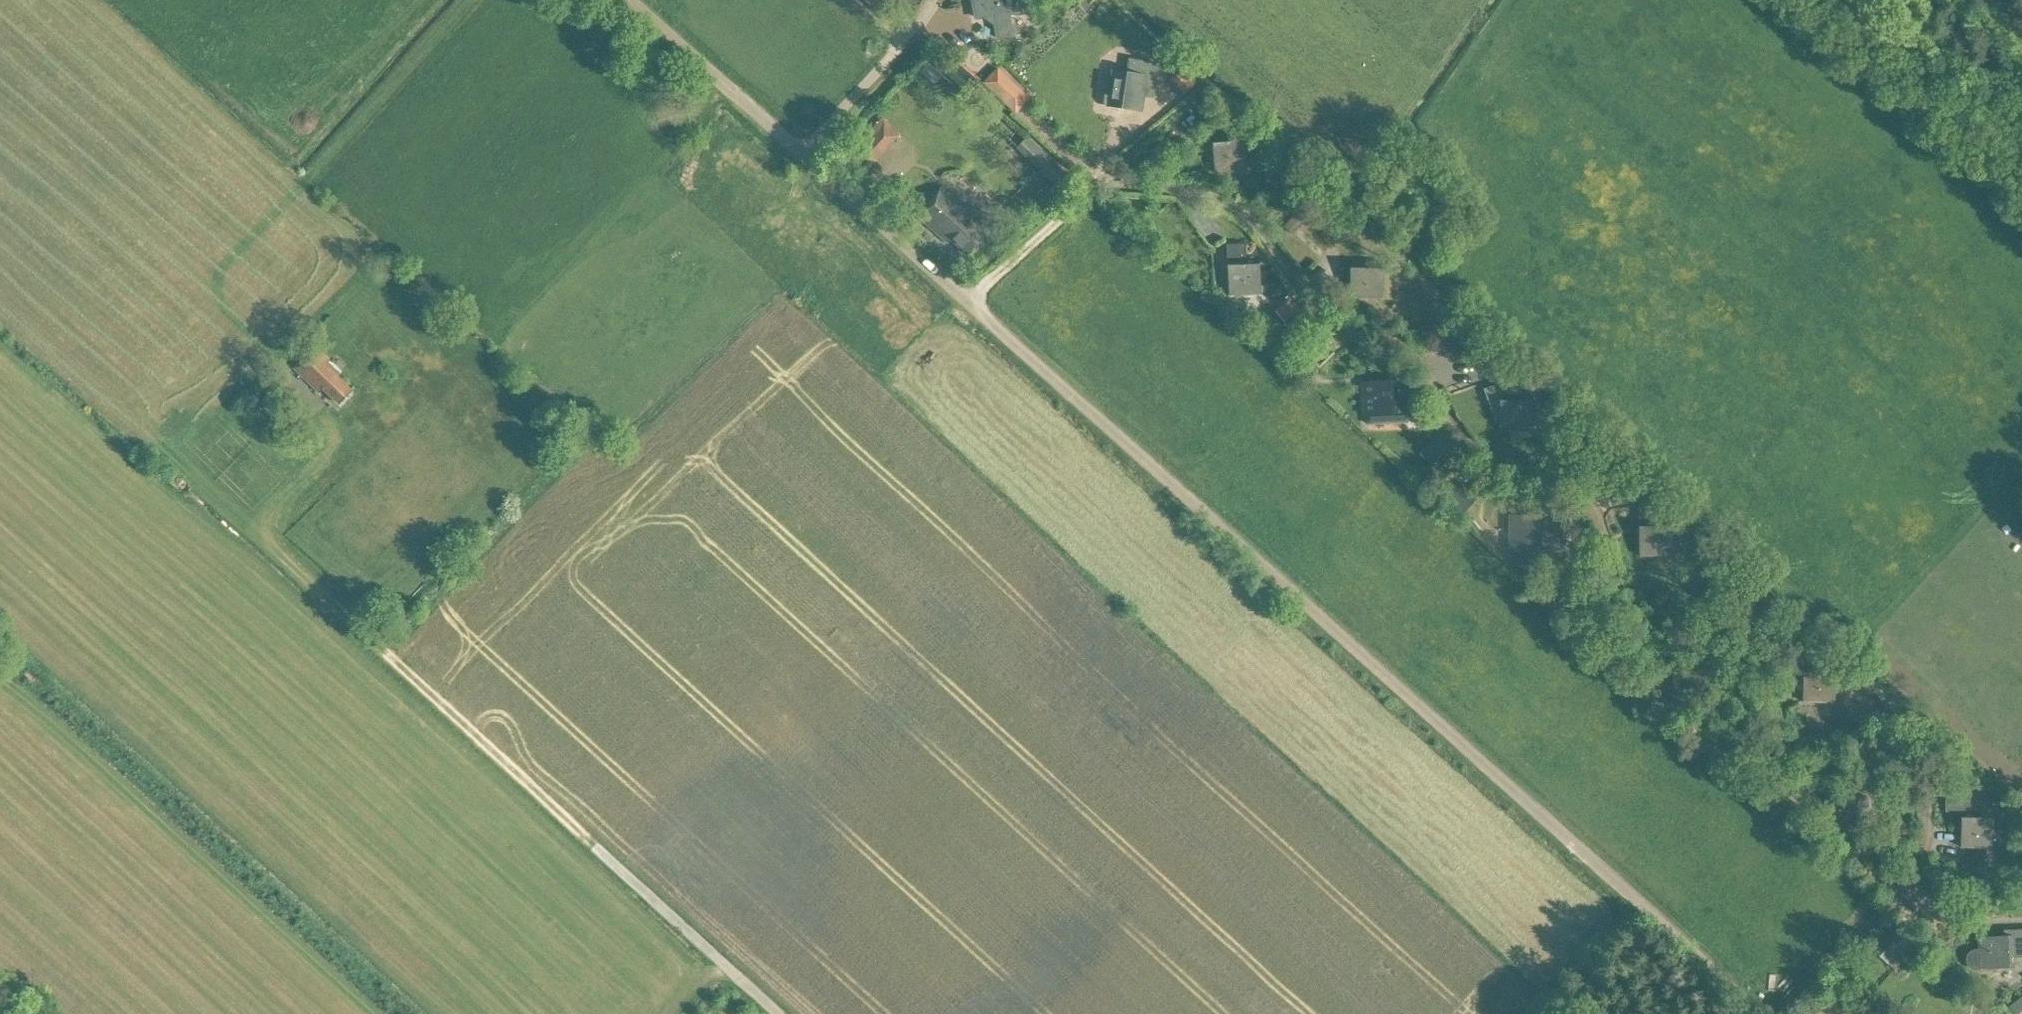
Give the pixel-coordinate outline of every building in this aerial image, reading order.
[(1020,12),(1017,0),(987,0),(988,4),(975,7),(977,17),(995,14),(999,38),(1012,36),(1008,15),(1020,12)] [(1153,97),(1158,64),(1130,60),(1127,74),(1114,72),(1112,73),(1109,92),(1105,95),(1104,103),(1108,109),(1118,111),(1121,109),(1140,111),(1142,96),(1153,97)] [(1018,87),(998,68),(983,83),(1003,102),(1018,87)] [(1195,85),(1181,70),(1170,80),(1184,95),(1195,85)] [(876,127),(893,143),(901,134),(884,119),(876,127)] [(1050,208),(1078,177),(1032,135),(1020,147),(1055,178),(1038,197),(1050,208)] [(1227,138),(1226,135),(1212,136),(1215,173),(1247,170),(1244,136),(1227,138)] [(868,170),(875,162),(858,146),(850,155),(868,170)] [(943,187),(917,216),(948,244),(951,240),(968,256),(988,233),(971,218),(974,215),(943,187)] [(1298,215),(1286,226),(1295,235),(1306,224),(1298,215)] [(1248,260),(1247,244),(1227,245),(1229,295),(1261,294),(1260,260),(1248,260)] [(1365,264),(1365,261),(1351,261),(1351,298),(1383,298),(1383,264),(1365,264)] [(1275,310),(1291,332),(1306,321),(1298,311),(1300,310),(1291,298),(1275,310)] [(1480,338),(1469,350),(1484,364),(1495,352),(1480,338)] [(315,347),(295,368),(320,393),(324,389),(339,403),(352,391),(336,376),(340,372),(329,362),(330,361),(315,347)] [(1315,368),(1325,373),(1331,363),(1320,357),(1315,368)] [(1368,415),(1369,427),(1408,425),(1407,394),(1418,394),(1417,381),(1362,383),(1364,415),(1368,415)] [(1503,411),(1500,411),(1500,437),(1530,437),(1532,441),(1549,434),(1541,412),(1532,412),(1532,403),(1514,403),(1514,400),(1503,400),(1503,411)] [(1609,496),(1622,467),(1601,457),(1588,486),(1609,496)] [(1662,522),(1661,492),(1639,493),(1640,556),(1672,556),(1671,522),(1662,522)] [(1556,518),(1510,516),(1509,549),(1513,549),(1513,565),(1559,566),(1560,526),(1556,526),(1556,518)] [(1835,702),(1835,668),(1822,668),(1822,655),(1798,655),(1798,672),(1803,672),(1803,702),(1835,702)] [(1962,800),(1961,847),(1992,847),(1993,833),(2004,833),(2004,802),(1980,802),(1980,800),(1962,800)] [(1895,969),(1920,943),(1896,920),(1871,946),(1895,969)] [(2010,930),(2011,936),(1978,937),(1979,949),(1975,949),(1973,950),(1969,952),(1967,954),(1966,956),(1965,959),(1965,961),(1966,963),(1967,966),(1970,968),(1973,969),(2016,968),(2016,950),(2017,950),(2017,954),(2021,954),(2021,930),(2010,930)] [(2013,1004),(2019,1013),(2021,1012),(2021,997),(2013,1004)]
